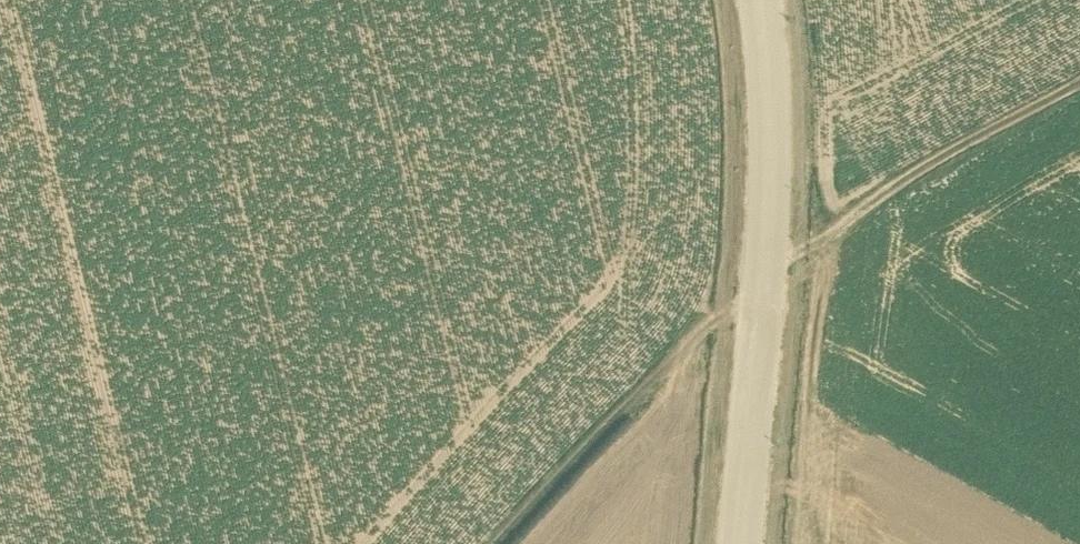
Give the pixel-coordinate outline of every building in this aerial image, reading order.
[(627,448),(645,432),(638,424),(620,440),(627,448)]
